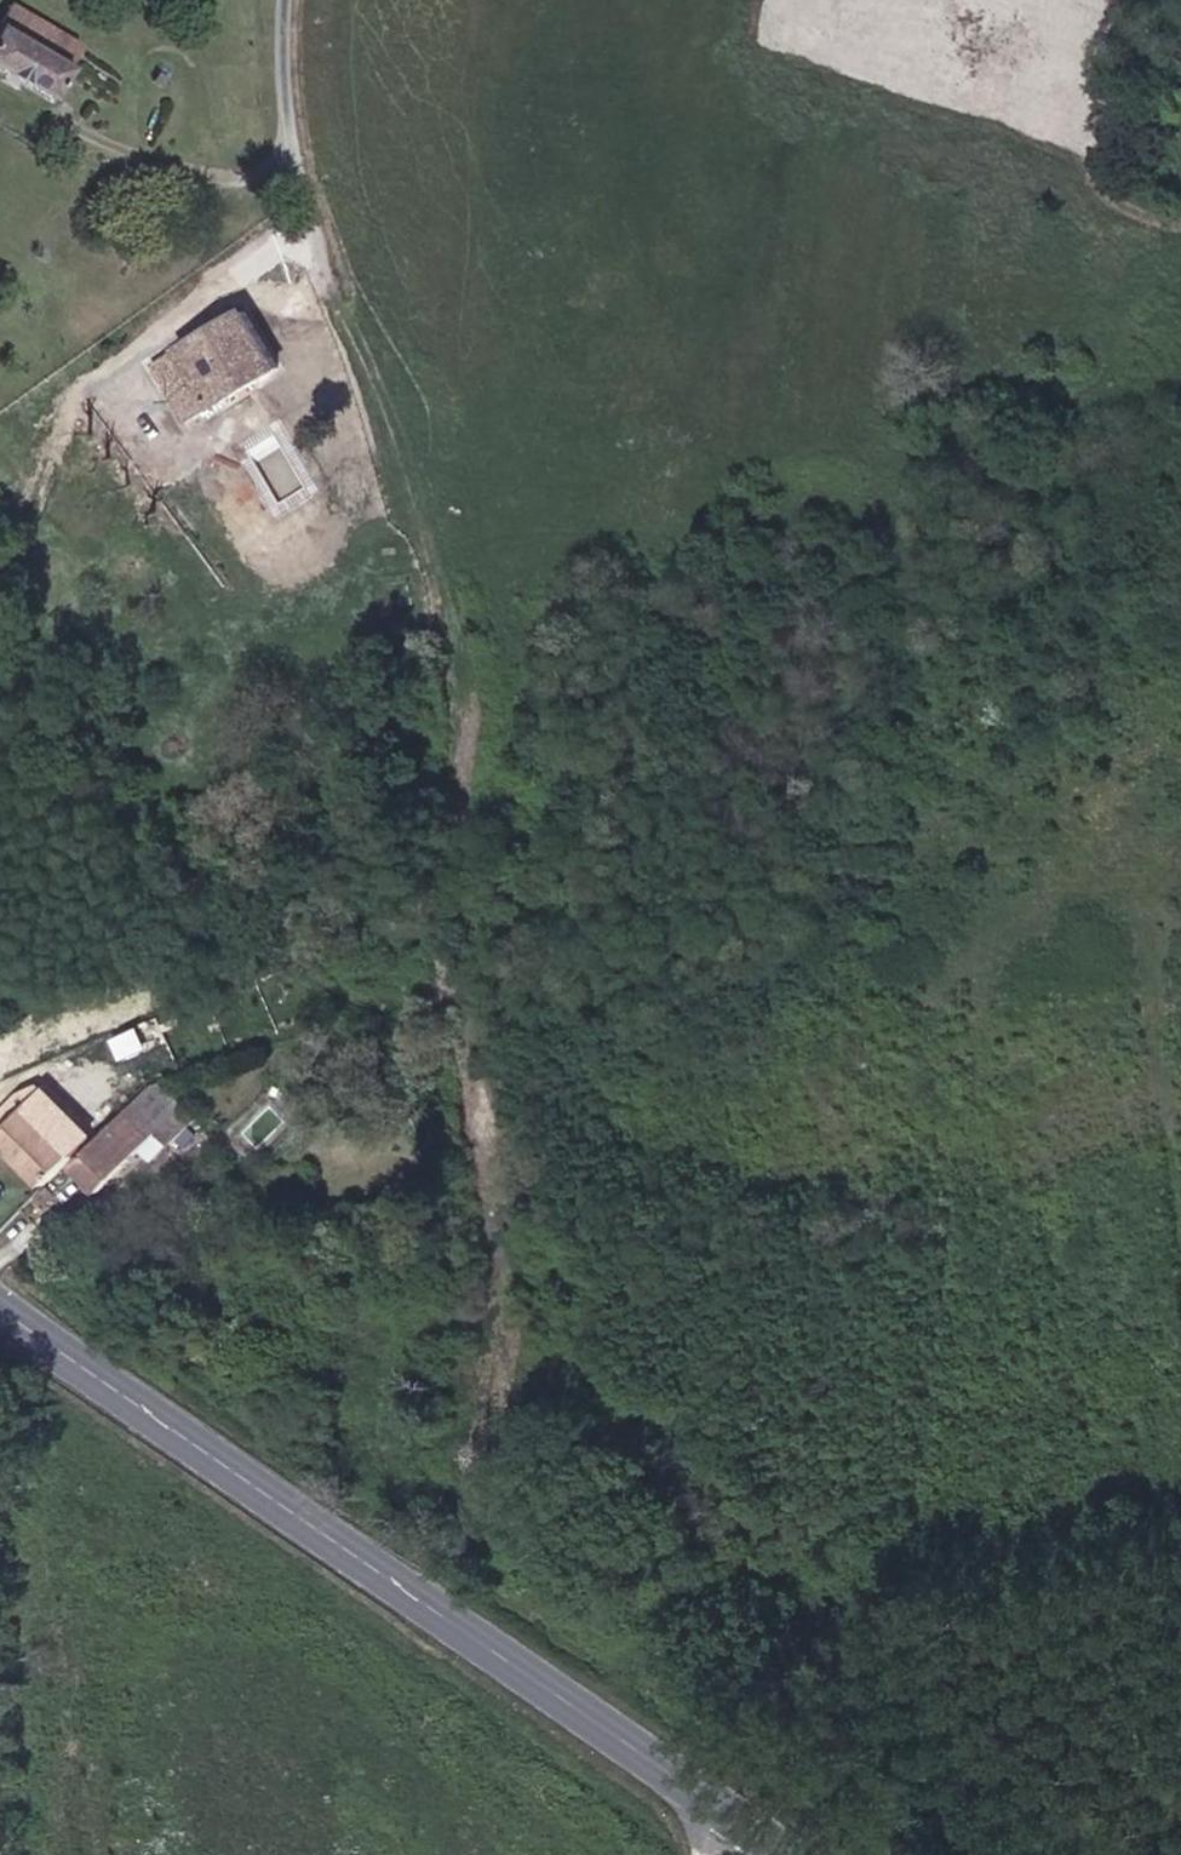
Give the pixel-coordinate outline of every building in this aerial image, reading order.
[(0,10),(0,25),(66,62),(73,49),(1,9),(0,10)] [(0,25),(0,76),(45,101),(66,62),(0,25)] [(274,306),(209,344),(242,404),(308,366),(274,306)] [(242,404),(209,344),(185,360),(216,418),(242,404)] [(164,1018),(115,1034),(122,1055),(171,1039),(164,1018)] [(102,1141),(57,1094),(28,1121),(17,1112),(0,1129),(0,1133),(55,1189),(102,1141)] [(175,1095),(164,1099),(90,1177),(110,1200),(172,1140),(187,1155),(210,1131),(175,1095)]
